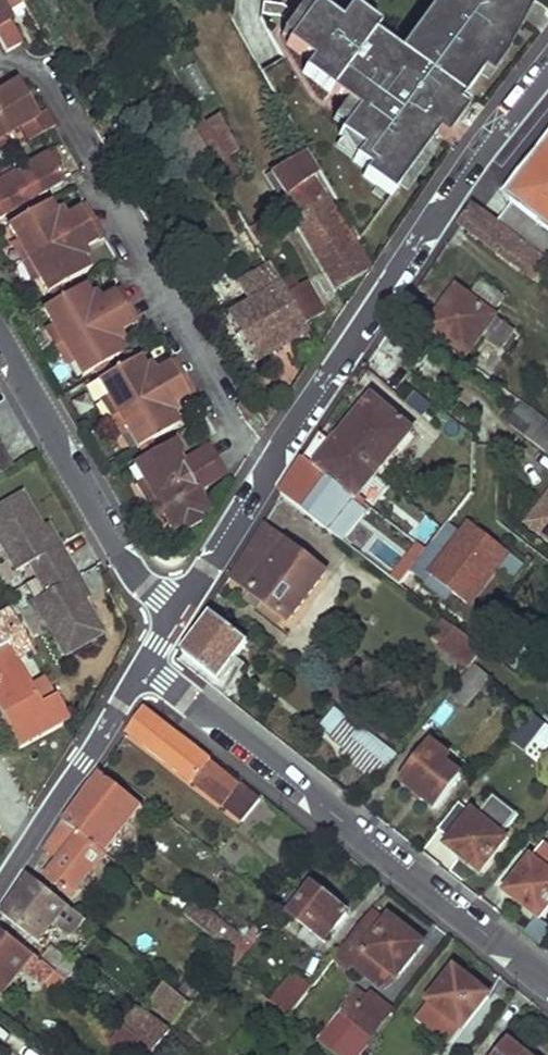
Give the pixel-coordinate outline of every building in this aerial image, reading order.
[(7,50),(22,42),(9,18),(12,17),(8,9),(23,0),(0,0),(0,38),(7,50)] [(286,43),(310,61),(302,71),(345,103),(355,111),(343,128),(338,134),(341,137),(360,150),(354,158),(353,160),(367,170),(363,175),(391,196),(400,183),(427,147),(436,134),(462,99),(481,73),(494,54),(534,0),(458,0),(433,5),(398,53),(392,61),(367,43),(373,34),(378,26),(350,6),(339,22),(315,4),(286,43)] [(282,5),(262,3),(261,15),(283,18),(289,10),(282,5)] [(398,53),(373,34),(367,43),(392,61),(398,53)] [(481,73),(489,78),(502,60),(494,54),(481,73)] [(6,136),(22,127),(31,141),(55,127),(46,111),(39,115),(18,80),(0,91),(0,139),(6,136)] [(436,134),(444,140),(470,104),(462,99),(436,134)] [(345,103),(332,120),(343,128),(355,111),(345,103)] [(220,115),(206,122),(204,118),(191,125),(195,132),(210,156),(214,165),(229,157),(240,151),(231,133),(220,115)] [(0,139),(0,150),(11,144),(6,136),(0,139)] [(341,137),(335,145),(354,158),(360,150),(341,137)] [(499,225),(547,262),(547,145),(505,201),(513,207),(499,225)] [(400,183),(408,188),(434,152),(427,147),(400,183)] [(282,197),(302,231),(335,211),(325,194),(322,196),(313,179),(316,176),(303,153),(276,170),(289,193),(282,197)] [(243,179),(229,157),(214,165),(228,188),(243,179)] [(27,169),(37,186),(45,182),(34,164),(27,169)] [(41,194),(37,186),(27,169),(25,165),(6,176),(0,180),(0,218),(41,194)] [(46,204),(10,226),(21,244),(40,277),(50,294),(85,273),(80,262),(75,254),(88,246),(101,239),(83,208),(70,215),(57,223),(52,213),(46,204)] [(83,208),(101,239),(108,235),(90,204),(83,208)] [(57,223),(70,215),(65,206),(52,213),(57,223)] [(540,285),(547,275),(547,262),(499,225),(474,206),(460,225),(540,285)] [(302,231),(336,290),(368,270),(335,211),(302,231)] [(40,277),(21,244),(13,249),(34,282),(40,277)] [(75,254),(80,262),(94,255),(88,246),(75,254)] [(229,315),(256,362),(307,332),(271,264),(239,282),(251,303),(229,315)] [(301,285),(293,273),(281,280),(282,282),(288,292),(301,285)] [(310,280),(301,285),(288,292),(295,305),(306,324),(319,316),(328,311),(310,280)] [(430,328),(468,357),(497,319),(495,316),(505,302),(483,284),(471,300),(459,290),(430,328)] [(79,290),(44,310),(56,330),(74,362),(83,377),(118,357),(112,346),(108,338),(121,330),(134,323),(117,294),(105,302),(91,309),(86,302),(79,290)] [(134,323),(135,325),(142,321),(124,290),(117,294),(134,323)] [(91,309),(105,302),(100,294),(86,302),(91,309)] [(74,362),(56,330),(48,334),(68,366),(74,362)] [(108,338),(112,346),(126,338),(121,330),(108,338)] [(129,432),(139,449),(175,428),(168,417),(164,409),(176,403),(189,395),(172,365),(159,372),(146,380),(143,373),(135,361),(99,380),(110,400),(129,432)] [(172,365),(189,395),(196,391),(179,361),(172,365)] [(146,380),(159,372),(156,366),(143,373),(146,380)] [(251,420),(262,413),(254,398),(242,405),(251,420)] [(129,432),(110,400),(104,404),(122,436),(129,432)] [(164,409),(168,417),(180,410),(176,403),(164,409)] [(283,497),(329,532),(413,436),(375,403),(336,447),(323,436),(285,494),(283,497)] [(547,453),(547,424),(525,407),(511,425),(547,453)] [(170,445),(135,465),(146,484),(165,517),(174,533),(209,512),(199,495),(224,481),(206,450),(181,464),(170,445)] [(206,450),(224,481),(233,476),(216,445),(206,450)] [(12,468),(0,446),(0,475),(12,468)] [(165,517),(146,484),(140,488),(158,520),(165,517)] [(522,520),(547,541),(547,488),(522,520)] [(100,636),(82,604),(70,582),(76,578),(58,547),(52,550),(40,529),(21,496),(0,508),(0,541),(17,571),(27,564),(46,596),(35,602),(66,656),(100,636)] [(414,568),(464,611),(498,573),(509,582),(525,563),(463,511),(414,568)] [(45,526),(40,529),(52,550),(58,547),(45,526)] [(286,620),(288,622),(324,574),(264,529),(232,579),(249,592),(286,620)] [(76,578),(70,582),(82,604),(88,600),(76,578)] [(249,592),(242,602),(279,629),(286,620),(249,592)] [(20,748),(69,719),(45,677),(30,685),(20,665),(11,650),(25,642),(9,615),(0,620),(0,713),(20,748)] [(182,657),(215,682),(245,642),(212,617),(182,657)] [(456,628),(443,644),(472,666),(474,663),(484,650),(456,628)] [(11,650),(20,665),(33,657),(25,642),(11,650)] [(452,690),(468,704),(490,676),(474,663),(472,666),(452,690)] [(223,772),(143,710),(128,733),(238,817),(242,820),(259,798),(240,783),(235,789),(219,778),(223,772)] [(509,741),(524,753),(534,743),(547,724),(532,711),(509,741)] [(341,755),(375,783),(399,754),(363,727),(358,733),(345,723),(333,737),(346,748),(341,755)] [(545,750),(547,746),(547,725),(547,724),(534,743),(545,750)] [(400,782),(435,811),(461,777),(444,764),(450,757),(431,743),(400,782)] [(64,822),(106,855),(142,810),(100,775),(64,822)] [(447,845),(479,870),(503,840),(498,836),(515,816),(494,798),(476,818),(471,815),(447,845)] [(49,879),(71,898),(106,855),(64,822),(45,850),(60,862),(49,879)] [(539,919),(547,906),(547,849),(542,844),(505,892),(539,919)] [(4,916),(38,942),(67,905),(31,876),(4,916)] [(290,917),(325,943),(348,914),(313,886),(290,917)] [(185,918),(232,955),(245,940),(197,901),(185,918)] [(85,947),(98,924),(69,907),(56,930),(85,947)] [(355,963),(384,987),(399,975),(423,945),(390,918),(388,923),(374,913),(352,940),(364,950),(355,963)] [(1,996),(24,967),(44,983),(54,970),(39,959),(0,929),(0,995),(1,996)] [(341,953),(355,963),(364,950),(352,940),(341,953)] [(54,970),(68,981),(77,969),(48,949),(39,959),(54,970)] [(419,1018),(436,1030),(449,1015),(462,1026),(488,995),(456,971),(419,1018)] [(270,1002),(287,1016),(311,986),(294,973),(270,1002)] [(177,995),(191,1006),(201,994),(187,983),(177,995)] [(152,1004),(176,1024),(191,1006),(177,995),(166,985),(152,1004)] [(344,1009),(376,1036),(392,1014),(370,995),(366,999),(358,992),(344,1009)] [(337,1054),(361,1054),(376,1036),(344,1009),(318,1040),(337,1054)] [(436,1030),(450,1042),(462,1026),(449,1015),(436,1030)] [(131,1054),(150,1054),(155,1049),(125,1025),(112,1041),(131,1054)] [(509,1040),(497,1054),(527,1054),(509,1040)]
